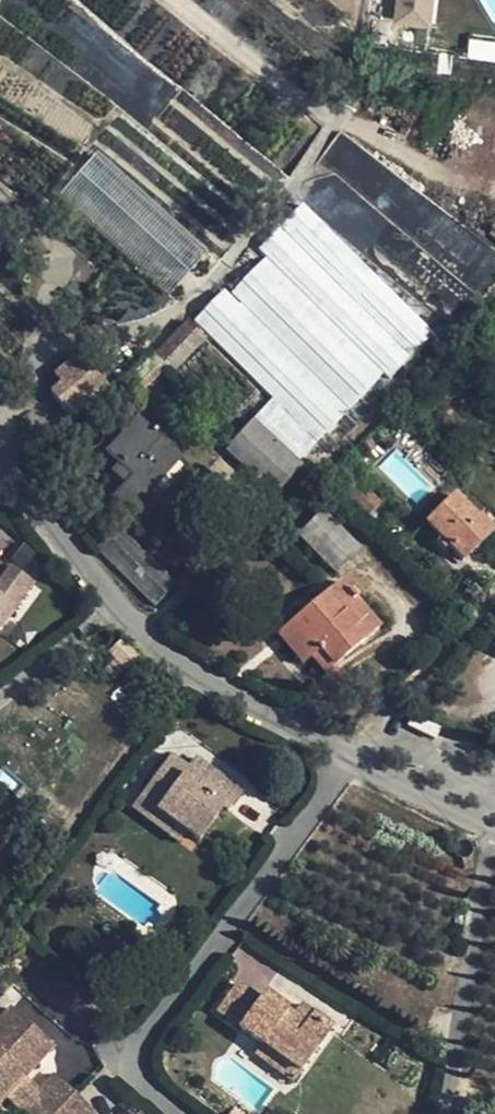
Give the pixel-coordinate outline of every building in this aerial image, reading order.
[(390,21),(420,26),(425,26),(430,0),(393,0),(390,21)] [(470,42),(468,59),(494,61),(494,44),(470,42)] [(202,255),(118,180),(92,157),(56,196),(167,296),(202,255)] [(300,206),(277,229),(407,358),(431,333),(300,206)] [(407,358),(277,229),(256,249),(387,378),(407,358)] [(455,274),(479,294),(494,276),(494,253),(483,242),(455,274)] [(230,293),(240,302),(346,409),(378,377),(260,262),(230,293)] [(208,334),(236,305),(219,289),(190,318),(208,334)] [(294,462),(346,409),(240,302),(236,305),(208,334),(271,399),(250,421),(294,462)] [(187,323),(164,344),(175,354),(197,333),(187,323)] [(68,416),(105,387),(78,354),(53,375),(59,384),(48,393),(68,416)] [(141,392),(165,369),(153,356),(115,391),(126,402),(139,390),(141,392)] [(111,471),(123,483),(111,496),(138,521),(161,497),(151,487),(177,458),(136,418),(104,452),(117,463),(111,471)] [(294,462),(250,421),(224,450),(272,495),(299,466),(294,462)] [(343,457),(325,475),(364,515),(376,502),(345,473),(351,466),(343,457)] [(462,559),(488,534),(451,495),(424,521),(462,559)] [(297,534),(298,536),(310,548),(333,525),(320,511),(297,534)] [(357,550),(333,525),(310,548),(335,573),(357,550)] [(152,606),(174,583),(116,526),(94,548),(152,606)] [(14,608),(8,604),(28,578),(9,563),(0,574),(0,625),(14,608)] [(309,658),(322,674),(356,646),(377,628),(338,581),(312,603),(284,627),(275,634),(301,665),(309,658)] [(108,653),(124,670),(137,656),(121,639),(107,652),(108,653)] [(138,796),(186,829),(198,839),(222,806),(226,809),(239,791),(205,767),(194,784),(181,775),(185,769),(167,756),(138,796)] [(192,758),(185,769),(181,775),(194,784),(205,767),(192,758)] [(176,841),(186,829),(138,796),(130,806),(176,841)] [(12,814),(6,822),(20,833),(27,826),(12,814)] [(303,1022),(290,1014),(261,993),(257,999),(235,983),(216,1009),(261,1042),(299,1070),(331,1027),(310,1012),(303,1022)] [(299,1004),(290,1014),(303,1022),(310,1012),(299,1004)] [(0,1019),(0,1100),(4,1095),(6,1092),(0,1087),(14,1072),(20,1078),(20,1077),(50,1044),(10,1008),(0,1019)] [(291,1082),(299,1070),(261,1042),(253,1053),(291,1082)] [(6,1092),(20,1078),(14,1072),(0,1087),(6,1092)] [(73,1092),(53,1075),(36,1091),(21,1110),(25,1113),(53,1113),(73,1092)] [(4,1095),(21,1110),(36,1091),(20,1077),(20,1078),(6,1092),(4,1095)] [(53,1113),(89,1113),(93,1110),(73,1092),(53,1113)]
